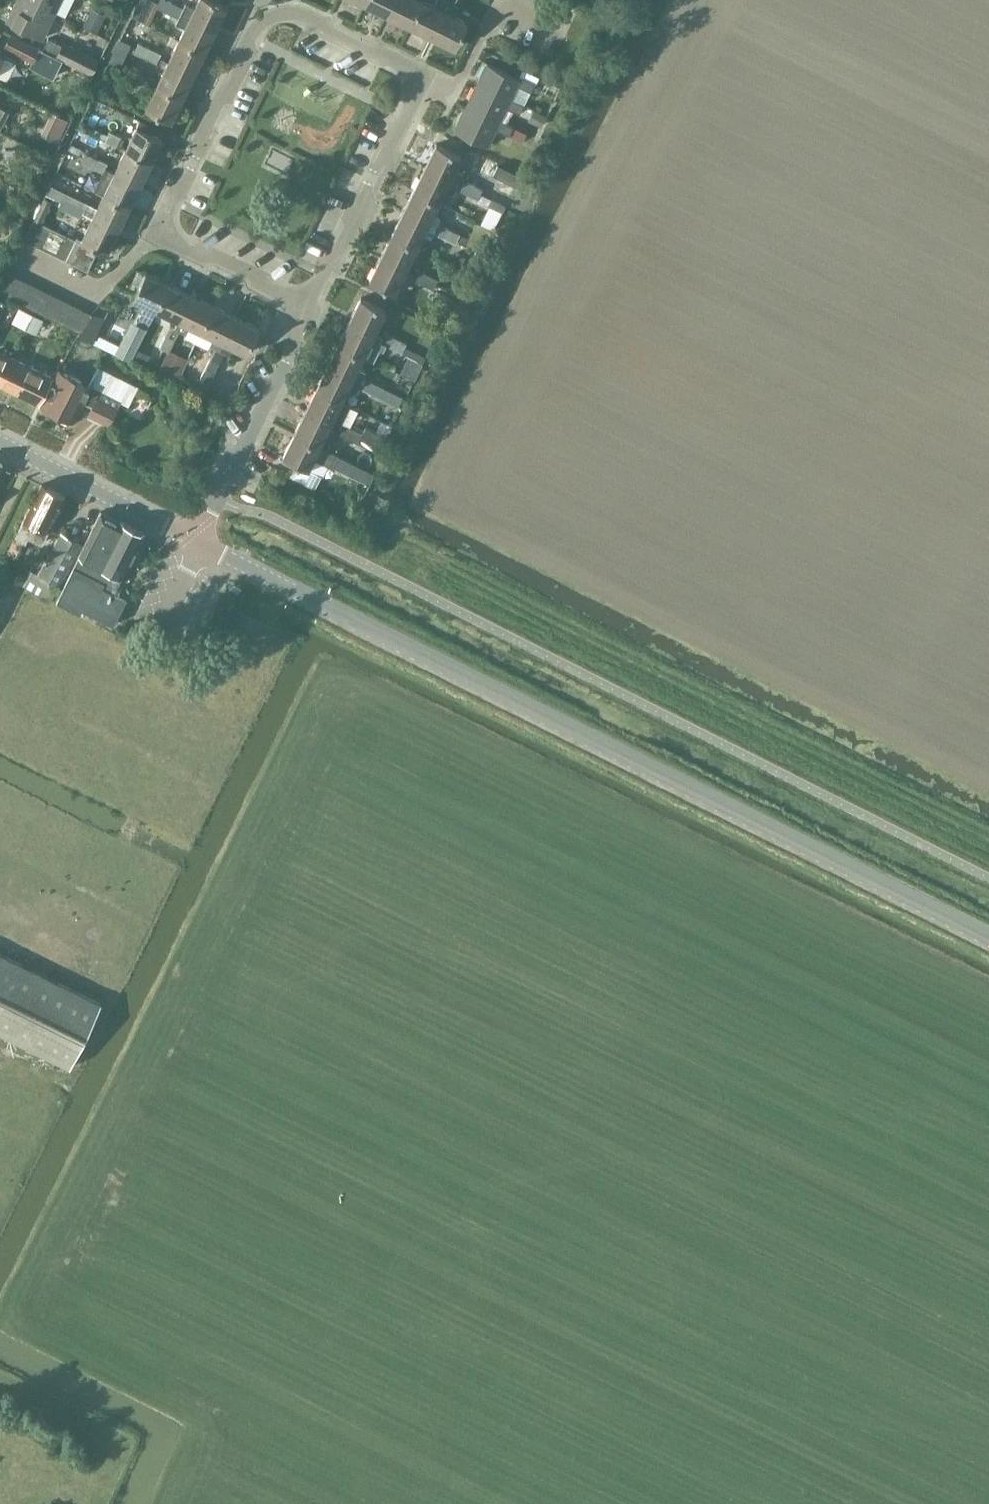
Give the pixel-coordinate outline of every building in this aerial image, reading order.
[(54,12),(30,0),(15,0),(6,20),(42,37),(54,12)] [(60,0),(30,0),(54,12),(60,0)] [(131,18),(145,24),(155,3),(148,0),(140,0),(131,18)] [(170,1),(168,0),(159,0),(155,7),(165,12),(170,1)] [(188,16),(213,28),(224,5),(213,0),(196,0),(188,16)] [(384,14),(391,0),(363,0),(362,3),(384,14)] [(407,25),(419,0),(391,0),(384,14),(407,25)] [(433,6),(420,0),(419,0),(407,25),(430,36),(447,2),(451,4),(452,3),(454,4),(455,0),(436,0),(433,6)] [(183,7),(170,1),(165,12),(179,18),(183,7)] [(453,47),(465,22),(454,16),(459,6),(454,4),(452,3),(451,4),(447,2),(430,36),(453,47)] [(92,7),(83,25),(97,31),(105,14),(92,7)] [(188,16),(177,39),(202,51),(213,28),(188,16)] [(10,34),(3,46),(33,62),(40,49),(10,34)] [(41,49),(41,50),(55,57),(56,55),(61,45),(47,38),(41,49)] [(191,74),(202,51),(177,39),(166,61),(191,74)] [(99,59),(62,41),(61,45),(56,55),(55,57),(62,60),(91,74),(99,59)] [(143,57),(148,47),(138,42),(133,52),(143,57)] [(156,63),(161,53),(148,47),(143,57),(156,63)] [(33,62),(31,66),(53,78),(62,60),(55,57),(41,50),(41,49),(40,49),(33,62)] [(4,52),(0,50),(0,78),(6,81),(16,63),(2,56),(4,52)] [(113,53),(108,63),(119,68),(124,58),(113,53)] [(191,74),(166,61),(155,84),(180,96),(191,74)] [(518,78),(486,63),(474,86),(508,102),(510,98),(516,85),(529,91),(537,76),(523,69),(518,78)] [(136,74),(132,84),(142,89),(147,79),(136,74)] [(169,119),(180,96),(155,84),(144,107),(169,119)] [(463,108),(497,124),(499,120),(505,123),(512,110),(519,113),(523,105),(510,98),(508,102),(474,86),(463,108)] [(527,134),(505,123),(499,120),(497,124),(463,108),(453,130),(486,146),(495,128),(523,142),(527,134)] [(534,110),(529,120),(541,126),(546,116),(534,110)] [(139,120),(136,126),(151,133),(154,128),(139,120)] [(136,126),(125,148),(149,161),(161,138),(151,133),(136,126)] [(109,133),(104,142),(115,147),(120,139),(109,133)] [(454,168),(460,155),(435,143),(424,166),(456,182),(454,186),(456,187),(455,188),(465,193),(470,183),(460,178),(463,173),(454,168)] [(69,146),(67,151),(79,157),(81,152),(69,146)] [(125,148),(113,171),(138,183),(149,161),(125,148)] [(90,167),(95,156),(85,151),(80,162),(90,167)] [(105,167),(107,164),(96,158),(91,168),(102,173),(105,167)] [(499,164),(494,175),(515,185),(520,175),(499,164)] [(454,186),(456,182),(424,166),(413,188),(438,201),(444,189),(452,194),(455,188),(456,187),(454,186)] [(102,193),(126,206),(138,183),(113,171),(105,167),(102,173),(94,190),(102,193)] [(476,198),(481,188),(470,182),(470,183),(465,193),(476,198)] [(438,201),(413,188),(402,211),(427,223),(434,227),(432,231),(433,232),(443,237),(448,228),(438,223),(440,219),(431,215),(438,201)] [(115,228),(126,206),(102,193),(95,207),(87,203),(84,208),(82,212),(84,213),(90,216),(115,228)] [(480,193),(477,199),(488,205),(491,198),(480,193)] [(68,211),(73,202),(63,197),(59,207),(68,211)] [(82,212),(84,208),(73,202),(68,211),(81,218),(84,213),(82,212)] [(434,227),(427,223),(402,211),(391,234),(416,246),(422,234),(430,238),(433,232),(432,231),(434,227)] [(73,239),(73,240),(64,258),(85,269),(96,248),(103,251),(115,228),(90,216),(79,239),(74,237),(73,239)] [(24,240),(32,243),(42,224),(33,220),(24,240)] [(53,229),(42,224),(32,243),(43,249),(53,229)] [(455,243),(460,234),(448,228),(443,237),(455,243)] [(43,249),(53,254),(63,234),(53,229),(43,249)] [(63,259),(64,258),(73,240),(73,239),(63,234),(53,254),(63,259)] [(391,234),(380,256),(405,268),(416,246),(391,234)] [(380,256),(378,259),(369,279),(394,291),(405,268),(380,256)] [(460,257),(457,263),(460,268),(467,268),(470,262),(466,257),(460,257)] [(9,273),(0,268),(0,292),(9,273)] [(421,283),(426,273),(420,270),(416,268),(411,277),(421,283)] [(154,308),(166,283),(143,271),(141,275),(136,285),(130,296),(147,304),(137,324),(138,324),(133,335),(128,332),(120,350),(94,336),(103,316),(90,314),(78,338),(128,361),(130,356),(132,356),(146,328),(147,329),(156,309),(154,308)] [(10,298),(19,278),(9,273),(0,292),(0,293),(10,298)] [(137,273),(131,283),(136,285),(141,275),(137,273)] [(426,273),(421,283),(433,289),(438,279),(426,273)] [(19,278),(10,298),(20,302),(29,283),(19,278)] [(20,302),(30,307),(40,288),(29,283),(20,302)] [(154,308),(156,309),(176,319),(189,294),(166,283),(154,308)] [(49,293),(40,288),(30,307),(40,312),(49,293)] [(438,291),(433,301),(446,308),(451,297),(438,291)] [(59,298),(49,293),(40,312),(50,317),(59,298)] [(199,330),(211,305),(189,294),(176,319),(178,320),(174,327),(170,324),(165,336),(174,341),(179,331),(184,333),(188,325),(199,330)] [(360,297),(349,320),(374,332),(385,309),(360,297)] [(50,317),(60,322),(70,303),(59,298),(50,317)] [(60,322),(70,327),(80,308),(70,303),(60,322)] [(218,349),(234,316),(211,305),(199,330),(213,337),(209,345),(214,348),(215,347),(218,349)] [(80,332),(89,315),(90,313),(80,308),(70,327),(80,332)] [(18,310),(11,324),(24,331),(31,316),(18,310)] [(245,353),(257,327),(234,316),(218,349),(215,347),(214,348),(209,358),(219,363),(224,352),(230,355),(233,347),(245,353)] [(379,340),(381,336),(374,332),(349,320),(338,343),(363,355),(368,343),(377,348),(380,341),(379,340)] [(388,334),(383,332),(381,336),(379,340),(380,341),(390,346),(394,337),(388,334)] [(171,349),(174,341),(165,336),(158,351),(168,356),(171,349)] [(404,348),(406,343),(394,337),(390,346),(402,352),(404,348)] [(367,392),(372,382),(363,378),(365,374),(356,369),(363,355),(338,343),(327,365),(352,377),(359,381),(357,386),(358,386),(358,387),(367,392)] [(402,352),(401,353),(421,363),(423,357),(404,348),(402,352)] [(178,378),(189,357),(171,349),(168,356),(161,369),(178,378)] [(22,362),(12,358),(0,352),(0,385),(37,403),(50,376),(22,362)] [(219,363),(209,358),(204,369),(214,374),(219,363)] [(138,385),(97,365),(88,385),(56,370),(40,405),(72,420),(82,401),(91,406),(87,415),(108,425),(119,401),(128,405),(138,385)] [(359,381),(352,377),(327,365),(316,388),(341,400),(346,389),(355,392),(358,387),(358,386),(357,386),(359,381)] [(214,374),(204,369),(196,386),(205,391),(214,374)] [(379,397),(383,388),(372,382),(367,392),(379,397)] [(340,423),(343,415),(335,411),(341,400),(316,388),(304,410),(337,426),(335,430),(336,431),(335,432),(346,436),(350,427),(340,423)] [(383,388),(379,397),(397,406),(402,397),(383,388)] [(318,445),(327,427),(335,430),(337,426),(304,410),(293,433),(318,445)] [(359,438),(362,433),(350,427),(346,436),(357,441),(359,438)] [(362,433),(359,438),(379,448),(385,437),(364,427),(362,433)] [(338,454),(318,445),(293,433),(282,456),(307,468),(314,455),(349,471),(345,481),(365,489),(373,473),(355,463),(338,455),(338,454)] [(40,483),(40,484),(14,536),(24,541),(27,535),(40,542),(64,495),(40,483)] [(100,511),(56,599),(79,612),(81,608),(112,624),(117,615),(125,600),(125,598),(113,592),(143,533),(120,522),(118,525),(114,522),(115,519),(100,511)] [(27,587),(51,600),(81,545),(60,533),(37,575),(30,571),(23,585),(27,587)] [(100,1004),(0,954),(0,1033),(68,1067),(100,1004)]
